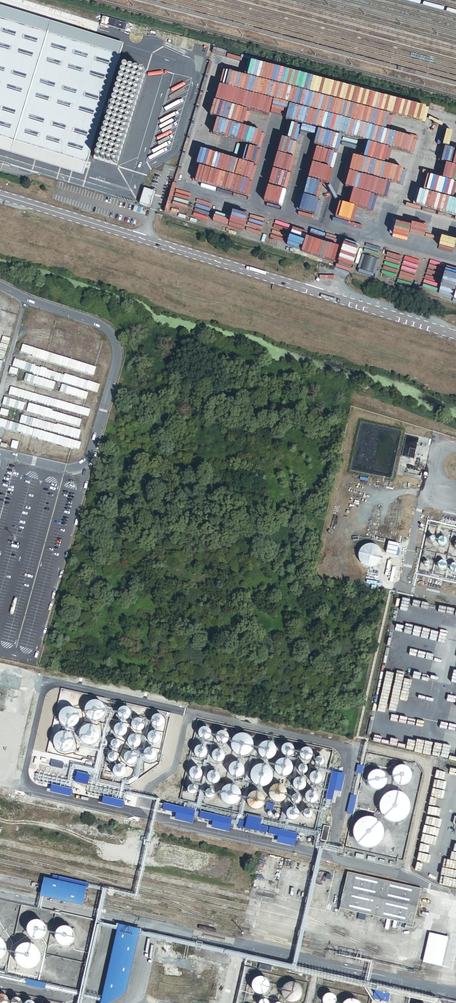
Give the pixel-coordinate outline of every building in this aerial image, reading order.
[(119,54),(123,43),(0,5),(0,18),(119,54)] [(0,18),(0,136),(87,163),(119,54),(0,18)] [(0,136),(0,149),(83,174),(87,163),(0,136)] [(150,207),(155,192),(144,189),(140,204),(150,207)] [(205,739),(207,739),(208,738),(209,736),(210,734),(210,732),(209,730),(208,729),(206,728),(204,728),(202,728),(201,729),(199,730),(199,732),(199,734),(199,736),(200,737),(201,739),(203,739),(205,739)] [(223,743),(225,743),(226,742),(227,740),(228,738),(228,736),(227,734),(225,733),(224,732),(222,732),(220,732),(218,733),(217,735),(216,736),(216,738),(217,740),(218,741),(219,743),(221,743),(223,743)] [(241,755),(245,755),(248,754),(251,751),(252,748),(253,744),(252,741),(250,738),(247,735),(244,734),(241,734),(237,735),(234,737),(232,740),(231,743),(231,747),(233,750),(235,753),(238,755),(241,755)] [(269,758),(272,757),(274,755),(275,753),(275,750),(275,747),(273,745),(271,743),(268,742),(266,742),(263,743),(261,744),(260,747),(259,749),(259,752),(260,754),(262,756),(264,758),(267,758),(269,758)] [(291,755),(292,754),(293,752),(293,750),(293,748),(292,746),(291,745),(289,744),(287,744),(285,744),(283,746),(282,747),(281,749),(281,751),(282,753),(283,754),(285,755),(287,756),(289,756),(291,755)] [(201,758),(203,757),(204,756),(205,754),(206,753),(206,751),(205,749),(204,747),(202,746),(200,746),(198,747),(197,747),(195,749),(195,751),(195,752),(195,754),(196,756),(197,757),(199,758),(201,758)] [(307,760),(309,759),(311,758),(312,756),(312,754),(312,752),(311,751),(310,749),(308,748),(306,748),(304,748),(302,749),(301,751),(300,752),(300,754),(300,756),(302,758),(303,759),(305,760),(307,760)] [(219,762),(221,761),(222,760),(223,759),(224,757),(224,755),(223,753),(221,751),(220,750),(218,750),(216,751),(214,752),(213,753),(212,755),(212,756),(213,758),(214,760),(215,761),(217,762),(219,762)] [(318,765),(319,766),(320,766),(322,765),(323,764),(324,763),(324,761),(324,760),(323,758),(322,757),(320,757),(319,757),(317,757),(316,758),(315,759),(315,761),(315,762),(315,763),(316,765),(318,765)] [(284,776),(286,775),(289,774),(291,772),(292,769),(292,767),(292,764),(290,762),(288,760),(286,759),(283,759),(280,760),(278,761),(276,764),(275,766),(275,769),(277,772),(278,774),(281,775),(284,776)] [(231,776),(233,777),(236,778),(239,777),(241,776),(243,774),(244,772),(244,769),(243,767),(242,764),(240,763),(237,762),(235,762),(232,763),(230,765),(229,767),(228,769),(228,772),(229,774),(231,776)] [(261,786),(264,786),(267,785),(270,782),(272,779),(272,775),(271,772),(270,769),(267,766),(264,765),(260,765),(257,766),(254,768),(252,771),(251,774),(251,778),(252,781),(254,784),(257,786),(261,786)] [(301,773),(302,774),(304,773),(305,773),(306,772),(307,770),(307,769),(307,768),(306,766),(305,765),(304,765),(302,765),(301,765),(300,766),(299,767),(298,768),(298,770),(299,771),(300,772),(301,773)] [(392,774),(393,777),(394,780),(396,782),(399,783),(402,783),(405,783),(407,781),(409,779),(410,776),(410,774),(410,771),(408,768),(406,767),(403,765),(400,765),(397,766),(394,768),(393,771),(392,774)] [(196,779),(198,778),(199,777),(201,776),(201,774),(201,772),(200,770),(199,769),(197,768),(195,767),(193,768),(192,769),(190,770),(190,772),(190,774),(190,776),(191,777),(193,778),(194,779),(196,779)] [(345,774),(331,771),(325,798),(332,800),(334,790),(341,792),(345,774)] [(368,780),(368,783),(370,785),(372,788),(375,789),(378,789),(380,788),(383,787),(385,784),(386,782),(386,779),(385,776),(384,774),(381,772),(379,771),(375,771),(372,772),(370,774),(368,776),(368,780)] [(214,783),(216,783),(217,781),(218,780),(219,778),(219,776),(218,774),(217,773),(215,772),(213,772),(211,772),(209,773),(208,774),(208,776),(207,778),(208,780),(209,781),(210,782),(212,783),(214,783)] [(317,784),(319,783),(320,781),(321,780),(321,778),(321,776),(320,775),(319,773),(318,772),(316,772),(314,772),(312,773),(311,774),(310,776),(310,778),(310,780),(311,782),(313,783),(315,784),(317,784)] [(301,790),(303,789),(304,788),(305,786),(305,784),(305,782),(304,781),(303,779),(301,779),(300,778),(298,778),(296,779),(294,781),(294,783),(293,785),(294,787),(295,788),(297,789),(299,790),(301,790)] [(221,799),(223,802),(225,804),(229,805),(232,805),(235,804),(238,802),(240,799),(240,796),(240,793),(239,790),(237,787),(234,786),(231,785),(227,785),(224,787),(222,789),(221,792),(220,796),(221,799)] [(275,802),(278,802),(281,802),(284,800),(285,798),(286,795),(287,793),(286,790),(284,788),(282,786),(280,785),(277,785),(274,785),(271,787),(270,790),(269,793),(269,796),(270,798),(272,800),(275,802)] [(313,803),(314,802),(316,800),(317,799),(317,797),(317,795),(316,793),(315,792),(313,791),(312,791),(310,791),(308,792),(306,793),(305,795),(305,797),(306,799),(307,801),(309,802),(311,803),(313,803)] [(258,808),(261,807),(262,805),(264,803),(264,800),(264,797),(262,795),(260,793),(257,792),(255,792),(252,793),(250,795),(248,797),(248,800),(248,802),(249,805),(251,807),(253,808),(255,809),(258,808)] [(380,807),(381,812),(383,816),(387,819),(391,821),(396,822),(401,820),(406,817),(408,813),(410,808),(410,803),(408,799),(404,795),(400,793),(395,792),(390,793),(386,795),(383,798),(381,803),(380,807)] [(294,803),(296,804),(297,804),(299,803),(300,802),(300,801),(301,799),(300,798),(300,796),(299,795),(297,795),(296,795),(294,795),(293,796),(292,797),(292,798),(292,800),(292,801),(293,803),(294,803)] [(347,813),(352,814),(356,796),(351,795),(347,813)] [(274,804),(267,802),(265,809),(273,811),(274,804)] [(294,820),(296,819),(297,817),(298,816),(298,814),(298,812),(297,811),(296,809),(294,808),(293,808),(291,808),(289,809),(287,811),(287,812),(286,814),(287,816),(288,818),(290,819),(292,820),(294,820)] [(306,818),(307,818),(309,818),(310,817),(311,816),(312,815),(312,813),(312,812),(311,811),(310,810),(308,809),(307,809),(305,809),(304,810),(303,811),(303,813),(303,814),(303,816),(304,817),(306,818)] [(354,832),(355,837),(357,841),(361,844),(365,846),(370,847),(375,845),(379,843),(382,838),(384,834),(383,829),(381,824),(378,820),(373,818),(369,817),(364,818),(360,820),(357,823),(354,828),(354,832)] [(330,827),(323,826),(320,840),(326,842),(330,827)] [(422,889),(349,872),(340,908),(347,910),(374,916),(380,917),(408,924),(414,925),(422,889)] [(82,905),(86,887),(44,878),(40,896),(82,905)] [(38,938),(40,937),(42,935),(44,932),(44,930),(44,927),(43,925),(41,923),(38,922),(36,921),(33,922),(31,923),(29,925),(28,928),(27,931),(28,933),(30,936),(32,937),(35,938),(38,938)] [(140,929),(118,924),(101,1002),(110,1002),(126,994),(140,929)] [(66,944),(68,943),(71,941),(72,939),(72,936),(72,933),(71,931),(69,929),(66,928),(64,927),(61,928),(59,929),(57,931),(56,934),(56,937),(56,940),(58,942),(60,943),(63,944),(66,944)] [(441,967),(448,937),(441,936),(430,933),(423,963),(441,967)] [(33,968),(36,965),(38,962),(39,958),(39,953),(37,949),(34,946),(31,944),(27,944),(22,944),(19,946),(16,949),(14,953),(14,957),(15,962),(17,965),(20,968),(24,969),(29,969),(33,968)] [(271,985),(271,984),(271,983),(271,982),(271,981),(270,980),(270,979),(269,978),(268,977),(267,977),(267,976),(266,976),(264,976),(263,975),(262,975),(261,976),(260,976),(259,976),(258,977),(257,977),(257,978),(256,979),(255,980),(255,981),(254,982),(254,983),(254,984),(254,985),(254,986),(255,987),(255,988),(256,989),(256,990),(257,991),(258,991),(259,992),(260,992),(261,992),(262,993),(263,993),(264,992),(265,992),(266,992),(267,991),(268,991),(269,990),(270,989),(270,988),(271,987),(271,986),(271,985)] [(45,989),(46,984),(27,979),(25,985),(45,989)] [(301,995),(302,993),(302,992),(302,991),(302,990),(302,988),(302,987),(301,986),(300,985),(300,984),(299,983),(298,983),(297,982),(295,981),(294,981),(293,981),(292,981),(290,981),(289,981),(288,982),(287,982),(286,983),(285,984),(284,985),(283,986),(283,987),(283,988),(282,990),(282,991),(282,992),(282,993),(283,995),(283,996),(284,997),(285,998),(286,999),(287,999),(288,1000),(289,1000),(290,1001),(291,1001),(293,1001),(294,1001),(295,1000),(296,1000),(297,999),(299,999),(299,998),(300,997),(301,996),(301,995)] [(337,1000),(337,999),(337,998),(337,997),(337,996),(336,995),(335,994),(334,993),(333,993),(332,993),(331,993),(330,993),(329,993),(328,994),(327,994),(327,995),(326,995),(326,996),(325,997),(325,998),(325,999),(325,1000),(325,1001),(326,1002),(336,1002),(337,1002),(337,1001),(337,1000)]
